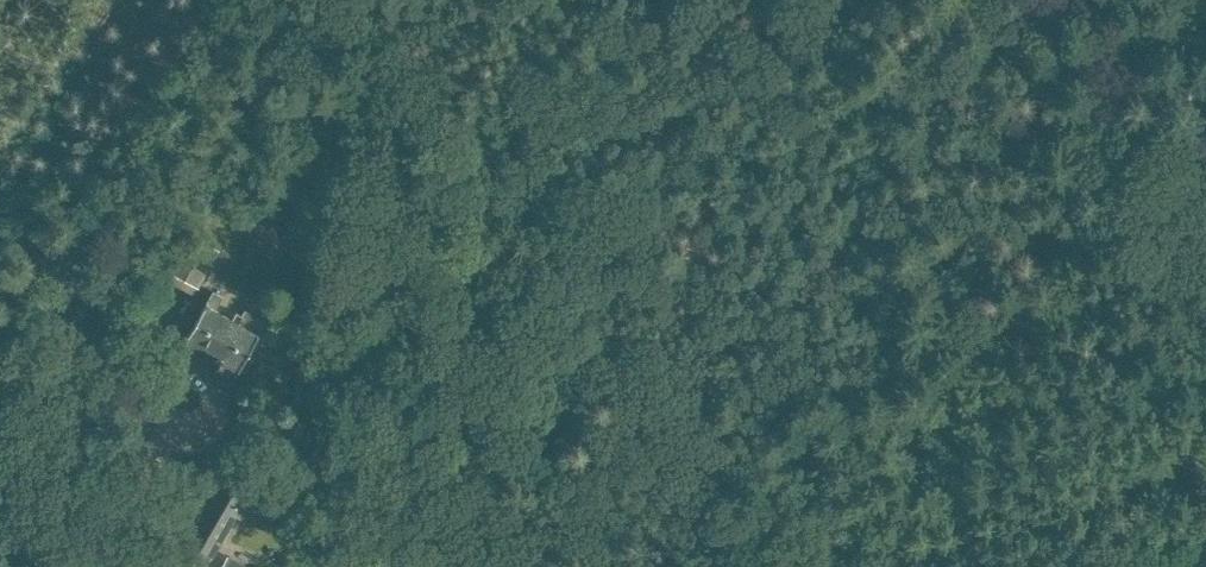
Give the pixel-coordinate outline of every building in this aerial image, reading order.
[(176,277),(199,288),(214,257),(192,246),(176,277)] [(232,382),(257,337),(265,323),(245,311),(242,316),(236,312),(232,320),(213,310),(220,298),(212,293),(186,339),(216,357),(215,359),(215,361),(215,363),(217,365),(219,365),(215,372),(217,378),(225,383),(232,382)] [(246,514),(257,495),(225,476),(187,542),(200,550),(195,560),(207,566),(239,510),(246,514)]
